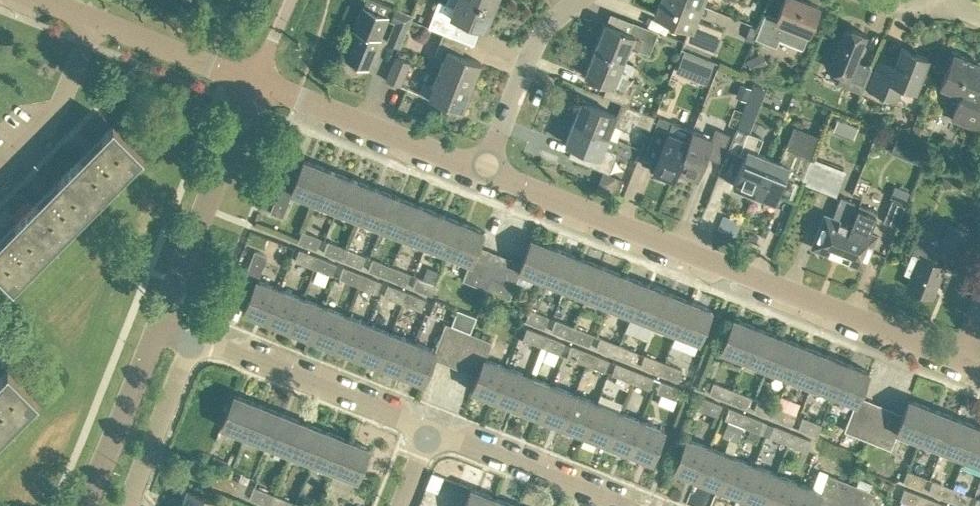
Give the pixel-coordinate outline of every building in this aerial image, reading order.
[(390,5),(379,0),(365,0),(354,28),(357,29),(345,57),(354,61),(353,63),(361,66),(362,64),(366,66),(374,46),(376,47),(379,40),(377,39),(378,37),(377,36),(390,5)] [(443,31),(451,34),(457,18),(484,28),(493,7),(474,0),(455,0),(453,6),(438,0),(428,25),(443,31)] [(692,0),(659,0),(654,13),(687,26),(682,39),(713,52),(722,28),(695,18),(701,3),(692,0)] [(775,45),(778,38),(802,47),(818,5),(806,0),(782,0),(776,16),(764,12),(754,37),(775,45)] [(387,40),(398,45),(411,14),(394,7),(390,18),(395,20),(387,40)] [(603,21),(593,47),(623,59),(629,45),(648,53),(658,30),(632,20),(628,31),(603,21)] [(828,67),(840,72),(836,81),(860,91),(870,66),(869,62),(856,57),(866,32),(849,26),(843,29),(828,67)] [(443,57),(437,72),(471,85),(480,61),(467,56),(473,43),(451,34),(443,31),(434,53),(443,57)] [(868,87),(895,98),(901,83),(914,89),(927,56),(901,46),(894,65),(879,59),(868,87)] [(621,101),(628,104),(637,81),(618,73),(623,59),(593,47),(583,73),(607,83),(603,94),(621,101)] [(978,79),(979,73),(979,62),(958,54),(959,52),(951,48),(948,56),(950,57),(940,84),(960,92),(950,117),(976,127),(979,118),(979,80),(978,79)] [(747,58),(752,71),(768,65),(762,51),(747,58)] [(682,54),(675,71),(690,77),(697,60),(682,54)] [(385,79),(399,84),(409,61),(395,55),(385,79)] [(471,85),(437,72),(432,86),(422,82),(419,92),(428,95),(428,96),(461,109),(471,85)] [(737,92),(747,97),(751,87),(740,82),(737,92)] [(581,99),(573,120),(616,138),(621,127),(629,130),(633,121),(649,127),(654,114),(628,104),(621,101),(616,113),(581,99)] [(852,132),(856,122),(836,115),(833,125),(852,132)] [(673,177),(691,129),(658,116),(648,143),(661,148),(652,169),(658,172),(658,173),(658,175),(658,177),(659,178),(660,178),(661,179),(662,179),(664,179),(665,178),(666,177),(668,176),(673,177)] [(695,119),(691,129),(673,177),(673,178),(677,168),(697,176),(705,155),(718,160),(729,133),(715,127),(711,137),(692,129),(696,120),(695,119)] [(616,138),(573,120),(564,141),(572,144),(567,155),(609,172),(617,151),(612,149),(616,138)] [(112,123),(68,167),(99,198),(143,154),(112,123)] [(732,184),(753,192),(767,156),(756,151),(762,136),(736,126),(727,150),(743,156),(732,184)] [(767,156),(753,192),(774,200),(785,173),(801,179),(818,137),(795,128),(788,147),(785,145),(779,160),(767,156)] [(921,161),(925,150),(914,146),(910,157),(921,161)] [(314,200),(327,168),(327,167),(312,161),(312,162),(303,158),(297,173),(298,174),(291,191),(314,200)] [(813,159),(804,182),(818,187),(827,165),(813,159)] [(68,167),(25,211),(56,242),(99,198),(68,167)] [(314,200),(336,209),(349,177),(350,176),(334,170),(334,171),(327,168),(314,200)] [(291,191),(298,174),(297,173),(286,169),(277,192),(289,197),(291,191)] [(336,209),(359,218),(372,185),(357,179),(349,177),(336,209)] [(381,227),(394,194),(379,188),(372,185),(359,218),(381,227)] [(282,215),(289,197),(277,192),(269,210),(282,215)] [(403,236),(416,203),(417,203),(401,197),(394,194),(381,227),(403,236)] [(827,250),(837,254),(849,225),(845,223),(854,201),(840,195),(831,217),(825,215),(813,245),(816,246),(817,249),(824,252),(827,250)] [(883,220),(896,226),(905,204),(892,198),(883,220)] [(862,264),(874,234),(867,232),(876,210),(858,202),(849,225),(837,254),(848,259),(849,262),(856,264),(859,263),(862,264)] [(403,236),(426,244),(439,212),(439,211),(424,206),(416,203),(403,236)] [(25,211),(0,236),(0,274),(12,286),(56,242),(25,211)] [(448,253),(461,221),(461,220),(446,214),(446,215),(439,212),(426,244),(448,253)] [(448,253),(469,262),(470,262),(477,244),(481,235),(483,229),(468,223),(468,224),(461,221),(448,253)] [(903,271),(910,274),(906,285),(932,295),(944,263),(935,260),(940,247),(961,256),(971,232),(949,223),(939,247),(916,237),(903,271)] [(297,241),(316,248),(320,237),(302,230),(297,241)] [(542,279),(555,246),(540,240),(531,237),(521,262),(522,262),(519,269),(519,270),(542,279)] [(323,251),(342,258),(346,247),(328,240),(323,251)] [(469,262),(467,267),(478,272),(488,248),(477,244),(470,262),(469,262)] [(542,279),(564,288),(577,255),(562,249),(555,246),(542,279)] [(346,247),(342,258),(360,266),(365,255),(346,247)] [(294,259),(313,266),(317,255),(299,248),(294,259)] [(488,248),(478,272),(490,276),(499,253),(488,248)] [(259,273),(266,255),(254,250),(247,268),(259,273)] [(499,253),(490,276),(501,281),(511,258),(499,253)] [(317,255),(313,266),(331,274),(336,262),(317,255)] [(564,288),(587,296),(599,264),(600,263),(585,257),(584,258),(577,255),(564,288)] [(368,269),(386,276),(391,265),(372,258),(368,269)] [(511,258),(501,281),(513,285),(519,270),(519,269),(522,262),(521,262),(511,258)] [(609,305),(622,273),(622,272),(607,266),(607,267),(599,264),(587,296),(609,305)] [(339,277),(357,284),(362,273),(343,265),(339,277)] [(391,265),(386,276),(405,283),(409,272),(391,265)] [(467,267),(462,278),(486,287),(490,276),(478,272),(467,267)] [(250,296),(257,279),(259,273),(247,268),(237,291),(249,296),(250,296)] [(362,273),(357,284),(376,291),(380,280),(362,273)] [(609,305),(631,314),(644,281),(629,275),(629,276),(622,273),(609,305)] [(413,286),(431,294),(435,283),(417,275),(413,286)] [(490,276),(486,287),(509,296),(513,285),(501,281),(490,276)] [(266,320),(279,287),(257,279),(250,296),(249,296),(245,305),(242,311),(258,317),(258,316),(265,319),(265,320),(266,320)] [(654,323),(666,290),(667,290),(652,284),(651,284),(644,281),(631,314),(654,323)] [(384,294),(402,302),(407,290),(388,283),(384,294)] [(287,329),(288,329),(301,296),(279,287),(266,320),(280,326),(280,325),(287,328),(287,329)] [(407,290),(402,302),(421,309),(425,298),(407,290)] [(676,332),(689,299),(674,293),(666,290),(654,323),(676,332)] [(309,337),(310,338),(324,305),(301,296),(288,329),(302,334),(310,337),(309,337)] [(689,299),(676,332),(698,340),(709,313),(711,308),(696,302),(689,299)] [(332,346),(333,347),(346,314),(324,305),(310,338),(324,343),(325,343),(332,346)] [(525,319),(543,326),(548,315),(529,308),(525,319)] [(354,355),(355,355),(368,323),(346,314),(333,347),(347,352),(354,355)] [(744,358),(757,326),(742,320),(733,317),(720,349),(744,358)] [(551,329),(569,337),(574,326),(555,318),(551,329)] [(445,322),(441,333),(452,338),(464,342),(468,331),(445,322)] [(376,364),(377,364),(390,331),(368,323),(355,355),(369,361),(376,363),(376,364)] [(522,338),(541,345),(545,334),(527,326),(522,338)] [(574,326),(569,337),(588,344),(592,333),(574,326)] [(766,367),(779,335),(764,329),(757,326),(744,358),(766,367)] [(399,373),(400,373),(413,340),(390,331),(377,364),(391,370),(392,369),(399,372),(399,373)] [(468,331),(464,342),(475,347),(487,351),(491,340),(468,331)] [(435,349),(432,357),(443,361),(452,338),(441,333),(435,349)] [(545,334),(541,345),(559,352),(564,341),(545,334)] [(788,376),(802,344),(802,343),(787,337),(786,338),(779,335),(766,367),(788,376)] [(596,347),(614,354),(619,343),(600,336),(596,347)] [(452,338),(443,361),(455,366),(464,342),(452,338)] [(423,382),(432,357),(435,349),(413,340),(400,373),(414,379),(414,378),(423,382)] [(464,342),(455,366),(466,370),(475,347),(464,342)] [(619,343),(614,354),(633,362),(637,351),(619,343)] [(567,355),(585,362),(590,351),(571,344),(567,355)] [(788,376),(811,385),(824,353),(824,352),(809,346),(809,347),(802,344),(788,376)] [(475,347),(466,370),(477,374),(484,357),(485,357),(487,351),(475,347)] [(590,351),(585,362),(604,370),(608,359),(590,351)] [(833,394),(846,361),(831,355),(824,353),(811,385),(833,394)] [(640,365),(659,372),(663,361),(645,354),(640,365)] [(493,398),(494,399),(507,366),(485,357),(484,357),(477,374),(473,384),(470,389),(486,395),(493,398)] [(663,361),(659,372),(677,379),(682,368),(663,361)] [(833,394),(854,402),(855,402),(858,395),(866,375),(869,370),(854,364),(853,364),(846,361),(833,394)] [(611,373),(630,380),(634,369),(616,362),(611,373)] [(515,407),(516,407),(529,375),(507,366),(494,399),(508,404),(515,407)] [(0,375),(0,437),(38,399),(6,368),(0,375)] [(634,369),(630,380),(648,387),(653,376),(634,369)] [(537,416),(538,416),(552,383),(529,375),(516,407),(530,413),(538,415),(537,416)] [(656,390),(675,398),(679,386),(661,379),(656,390)] [(709,392),(727,399),(731,388),(713,381),(709,392)] [(560,425),(561,425),(574,392),(552,383),(538,416),(552,422),(553,421),(560,424),(560,425)] [(731,388),(727,399),(746,406),(750,395),(731,388)] [(582,434),(583,434),(596,401),(574,392),(561,425),(575,431),(575,430),(582,433),(582,434)] [(221,425),(244,435),(257,402),(243,396),(242,396),(234,393),(221,425)] [(854,402),(848,418),(860,422),(869,399),(858,395),(855,402),(854,402)] [(698,407),(717,414),(721,403),(703,396),(698,407)] [(753,409),(772,417),(776,406),(758,398),(753,409)] [(919,440),(932,407),(933,407),(917,401),(908,398),(903,413),(896,430),(897,431),(919,440)] [(869,399),(860,422),(871,427),(880,404),(869,399)] [(604,442),(605,443),(619,410),(596,401),(583,434),(597,439),(604,442)] [(244,435),(266,443),(279,411),(265,405),(257,402),(258,402),(257,402),(244,435)] [(880,404),(871,427),(883,432),(892,408),(880,404)] [(724,417),(743,425),(747,414),(729,406),(724,417)] [(776,406),(772,417),(790,424),(795,413),(776,406)] [(942,448),(955,416),(940,410),(932,407),(919,440),(942,448)] [(892,408),(883,432),(894,436),(897,431),(896,430),(903,413),(892,408)] [(627,451),(628,452),(641,419),(619,410),(605,443),(619,448),(620,448),(627,451)] [(266,443),(288,452),(301,419),(287,414),(280,411),(279,411),(266,443)] [(747,414),(743,425),(761,432),(766,421),(747,414)] [(798,427),(816,434),(821,423),(802,416),(798,427)] [(942,448),(964,457),(977,425),(977,424),(962,418),(962,419),(955,416),(942,448)] [(848,418),(844,429),(867,438),(871,427),(860,422),(848,418)] [(288,452),(311,461),(324,428),(310,422),(309,423),(302,420),(301,419),(288,452)] [(641,419),(628,452),(642,457),(651,460),(664,428),(641,419)] [(769,435),(787,442),(792,431),(773,424),(769,435)] [(977,425),(964,457),(979,463),(979,426),(977,425)] [(871,427),(867,438),(890,447),(894,436),(883,432),(871,427)] [(311,461),(333,470),(346,437),(332,431),(332,432),(325,429),(325,428),(324,428),(311,461)] [(792,431),(787,442),(806,450),(810,439),(792,431)] [(346,437),(333,470),(356,479),(367,452),(369,446),(354,440),(354,441),(347,438),(347,437),(346,437)] [(695,478),(696,479),(709,446),(686,437),(675,464),(672,469),(688,475),(695,478)] [(717,487),(718,487),(731,455),(709,446),(696,479),(710,484),(717,487)] [(739,496),(741,496),(754,463),(731,455),(718,487),(732,493),(740,495),(739,496)] [(762,505),(763,505),(776,472),(754,463),(741,496),(755,502),(755,501),(762,504),(762,505)] [(820,490),(822,484),(827,473),(827,471),(819,467),(811,486),(820,490)] [(907,469),(902,480),(921,487),(925,476),(907,469)] [(798,481),(776,472),(763,505),(765,505),(788,505),(798,481)] [(827,473),(822,484),(834,489),(845,493),(850,482),(827,473)] [(228,475),(223,486),(242,494),(246,482),(228,475)] [(928,490),(947,498),(951,487),(933,479),(928,490)] [(820,490),(798,481),(788,505),(814,505),(820,490)] [(850,482),(845,493),(857,498),(868,502),(873,491),(850,482)] [(814,505),(827,505),(834,489),(822,484),(820,490),(814,505)] [(249,497),(268,504),(272,493),(254,485),(249,497)] [(219,500),(192,489),(187,486),(181,502),(179,505),(217,505),(219,500)] [(494,496),(479,490),(470,487),(463,505),(490,505),(494,496)] [(899,498),(918,505),(922,495),(904,487),(899,498)] [(951,487),(947,498),(966,505),(970,494),(951,487)] [(827,505),(840,505),(845,493),(834,489),(827,505)] [(268,504),(273,505),(289,505),(291,500),(272,493),(268,504)] [(840,505),(854,505),(857,498),(845,493),(840,505)] [(918,505),(919,505),(939,505),(941,502),(922,495),(918,505)] [(516,505),(517,504),(502,499),(501,499),(494,496),(490,505),(516,505)] [(854,505),(867,505),(868,502),(857,498),(854,505)]
